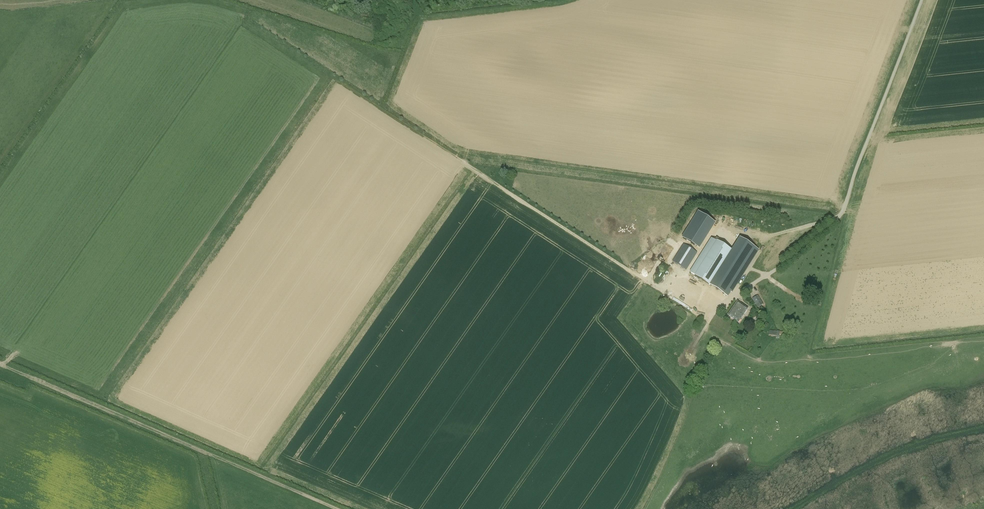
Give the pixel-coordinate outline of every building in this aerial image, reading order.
[(715,223),(698,212),(682,238),(699,249),(715,223)] [(739,238),(731,251),(710,285),(727,296),(757,249),(739,238)] [(731,251),(713,239),(691,273),(710,285),(731,251)] [(684,244),(672,262),(686,270),(697,252),(684,244)] [(758,295),(752,298),(752,299),(757,308),(763,304),(761,301),(758,295)] [(738,322),(748,308),(737,301),(728,315),(738,322)]
